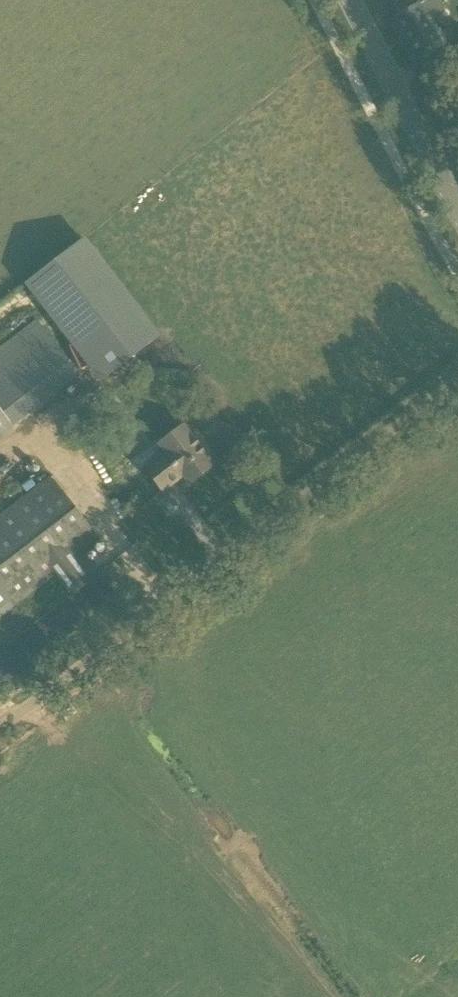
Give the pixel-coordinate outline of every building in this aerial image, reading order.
[(443,42),(428,19),(443,11),(436,0),(393,0),(401,15),(390,21),(414,61),(443,42)] [(105,377),(162,333),(85,233),(28,277),(105,377)] [(73,374),(89,362),(49,311),(0,348),(0,431),(73,374)] [(195,438),(184,424),(157,445),(163,453),(145,467),(163,491),(183,475),(189,483),(220,460),(219,459),(216,461),(197,436),(195,438)] [(71,596),(93,579),(76,557),(99,540),(51,477),(0,516),(0,616),(55,574),(71,596)]
